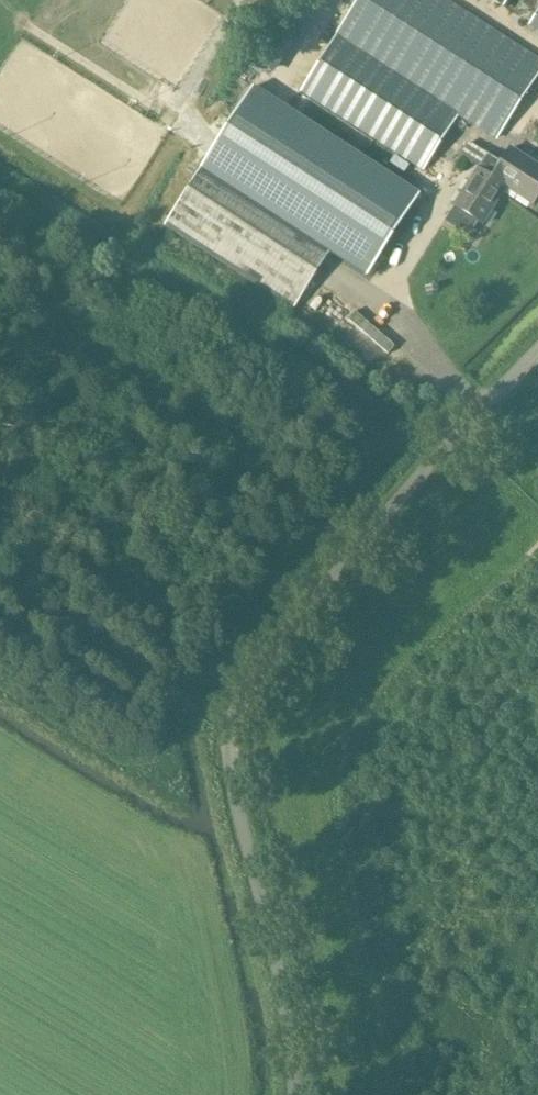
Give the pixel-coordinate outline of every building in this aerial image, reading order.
[(448,0),(360,0),(301,93),(424,171),(460,115),(497,141),(537,77),(537,58),(448,0)] [(503,9),(509,0),(490,0),(503,9)] [(537,32),(537,12),(529,27),(537,32)] [(165,226),(295,309),(331,254),(369,278),(420,200),(252,92),(165,226)] [(501,163),(488,155),(455,206),(484,225),(508,188),(533,205),(537,198),(537,165),(511,148),(501,163)]
